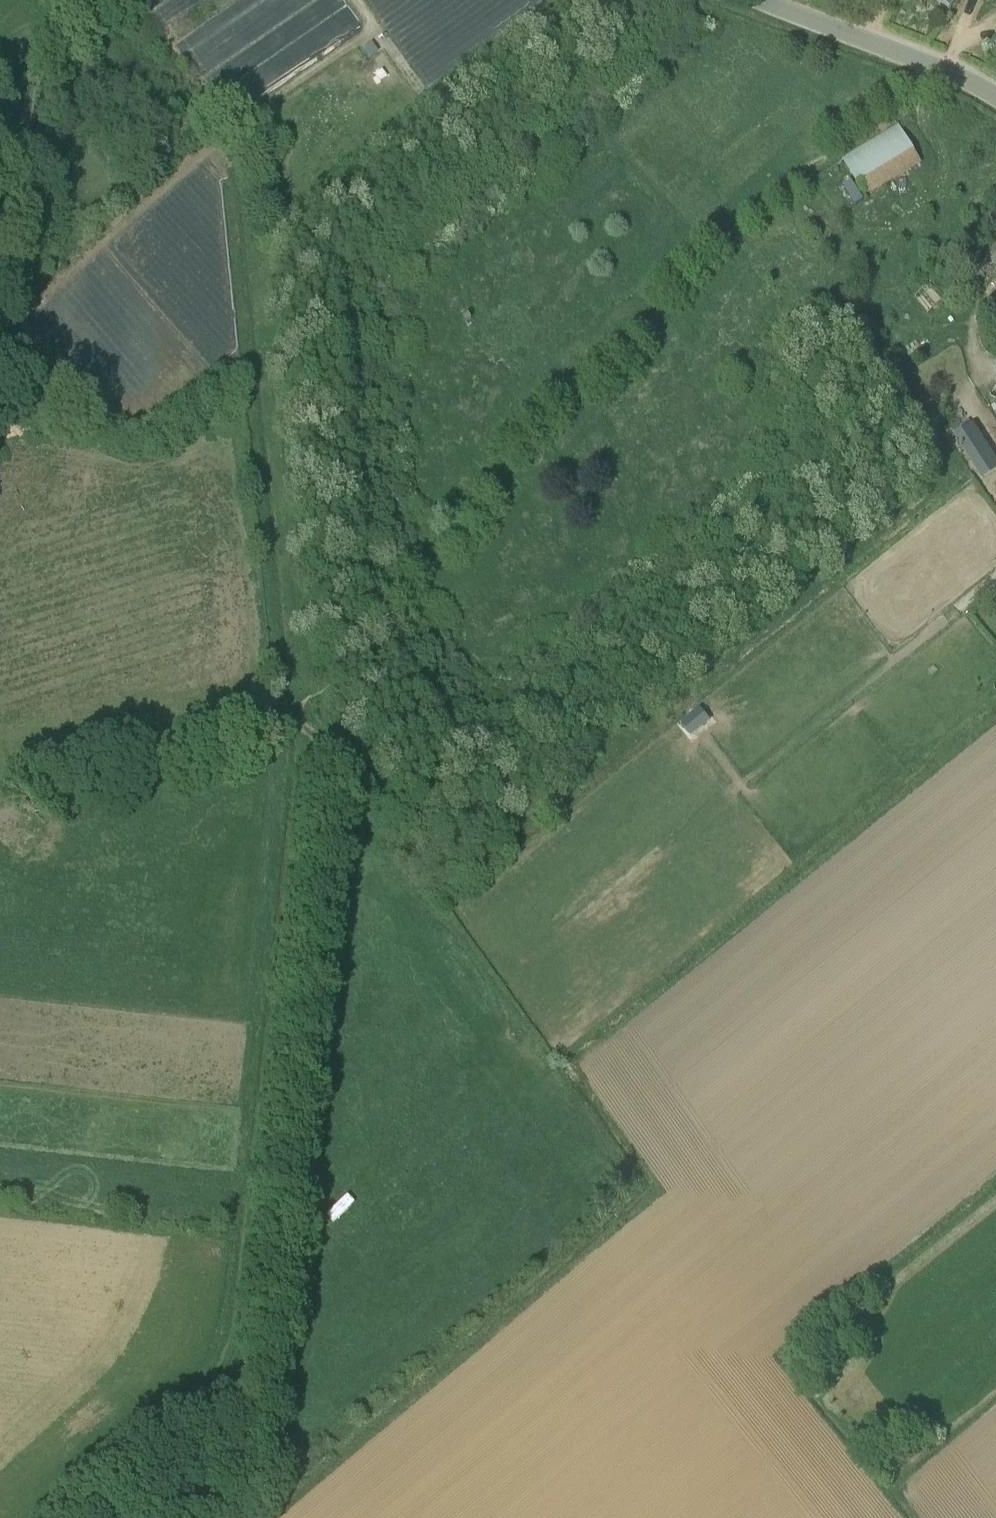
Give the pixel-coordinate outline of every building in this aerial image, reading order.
[(949,14),(960,0),(931,0),(949,14)] [(844,162),(865,196),(921,163),(900,129),(844,162)] [(685,721),(695,732),(722,710),(712,699),(685,721)] [(325,1218),(332,1224),(352,1204),(345,1198),(325,1218)]
